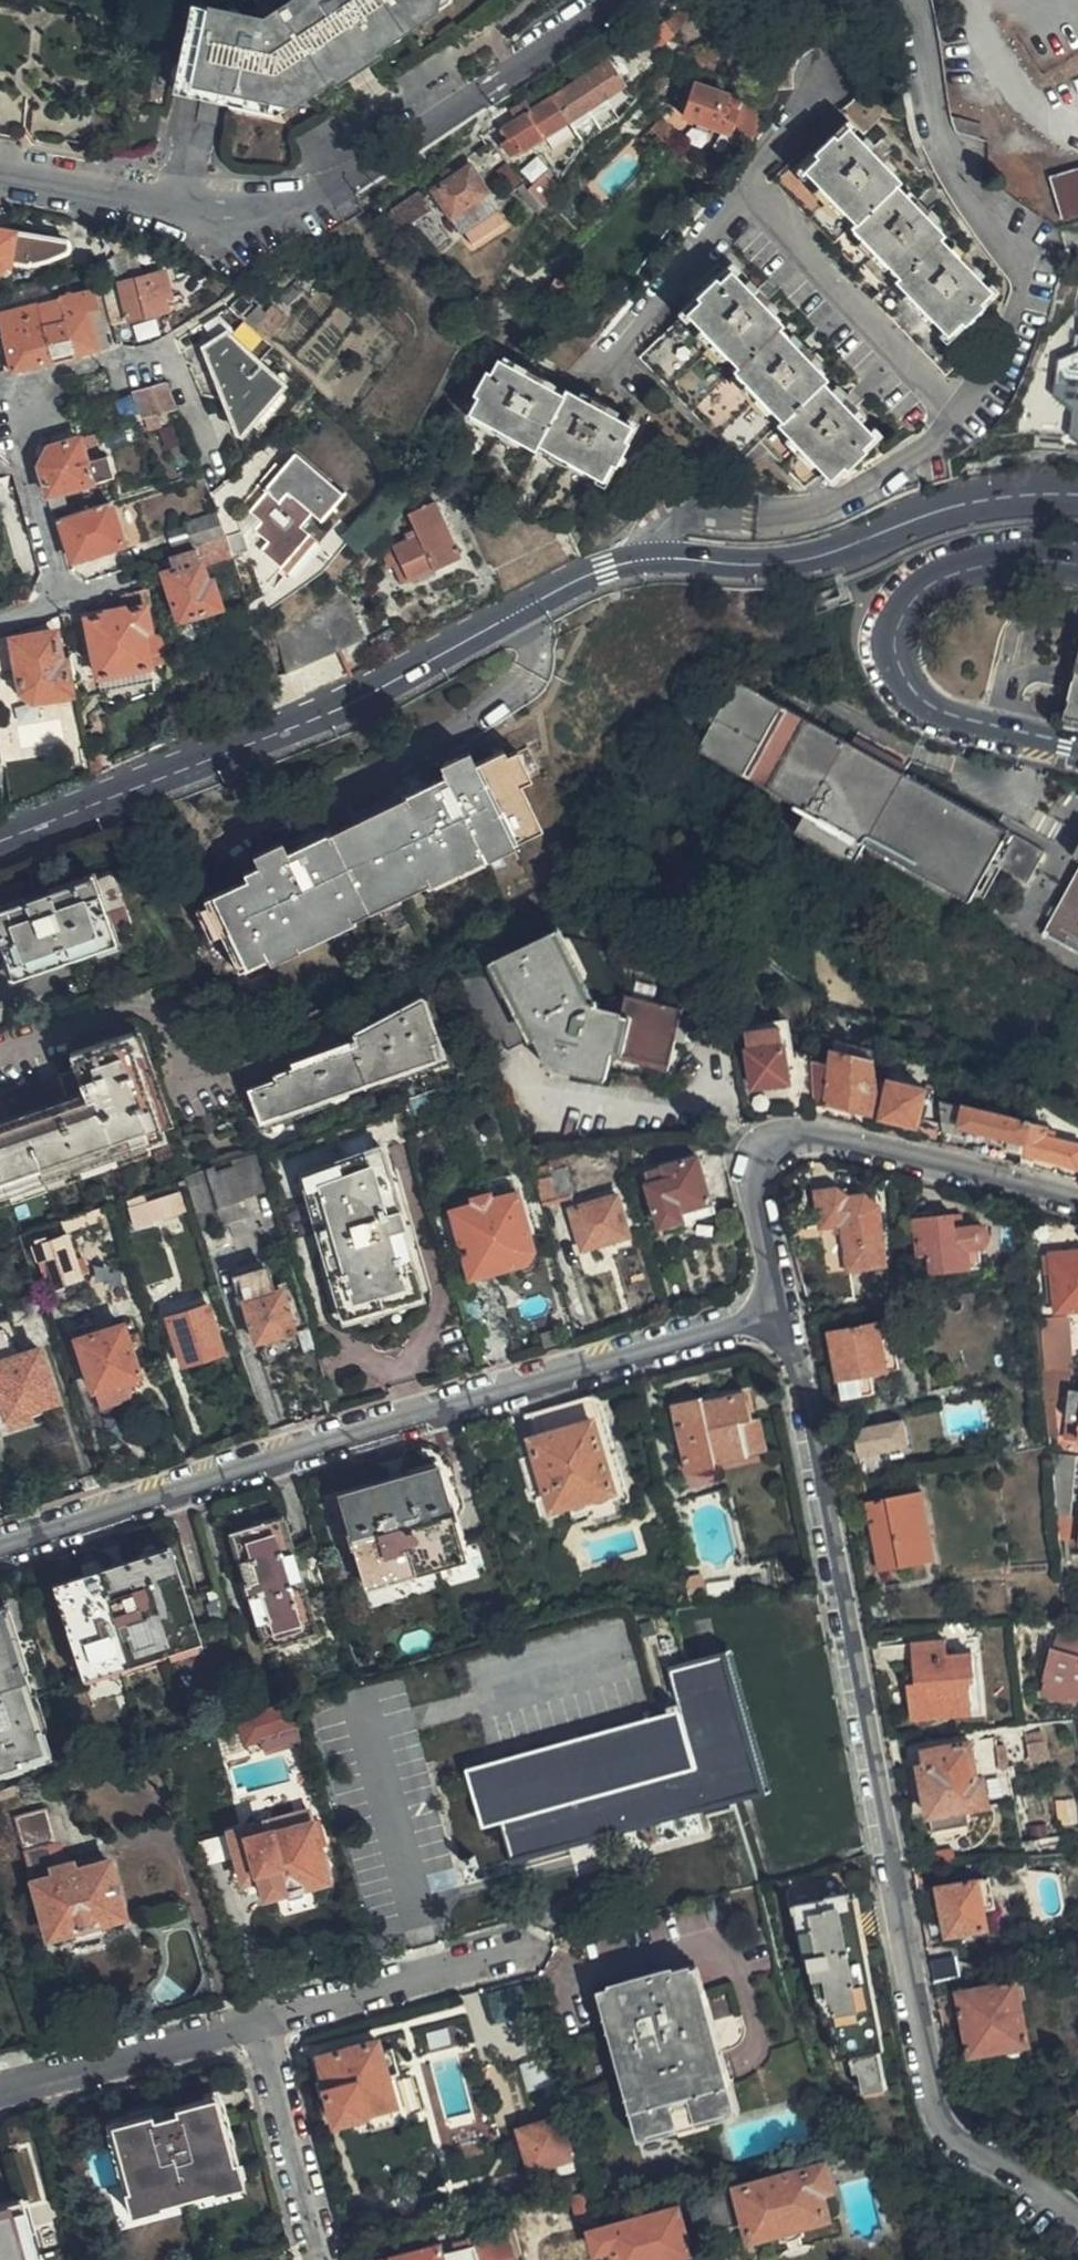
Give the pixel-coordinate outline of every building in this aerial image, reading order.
[(390,37),(383,28),(398,18),(404,27),(421,17),(414,5),(422,0),(309,0),(310,2),(294,13),(288,5),(278,11),(285,19),(277,24),(264,21),(192,7),(178,75),(213,83),(212,87),(254,95),(255,91),(274,93),(304,74),(313,86),(336,71),(339,75),(375,52),(373,47),(390,37)] [(309,0),(295,0),(288,5),(294,13),(310,2),(309,0)] [(421,17),(444,2),(445,0),(422,0),(414,5),(421,17)] [(742,0),(694,0),(691,1),(693,5),(629,50),(639,63),(674,39),(674,35),(692,21),(702,15),(717,9),(738,15),(742,0)] [(285,19),(278,11),(264,21),(277,24),(285,19)] [(383,28),(390,37),(404,27),(398,18),(383,28)] [(758,80),(758,91),(793,89),(791,84),(791,78),(792,73),(794,68),(796,63),(800,59),(804,55),(809,52),(814,50),(819,49),(825,49),(830,50),(836,51),(840,54),(845,58),(848,62),(851,66),(853,71),(855,77),(854,82),(854,88),(852,93),(849,98),(846,102),(842,106),(837,108),(862,134),(871,126),(877,117),(883,107),(886,96),(887,85),(887,74),(884,63),(880,53),(873,43),(866,35),(857,29),(847,23),(836,20),(825,19),(814,19),(803,21),(792,26),(783,32),(775,40),(768,49),(763,59),(760,69),(758,80)] [(384,65),(375,52),(339,75),(348,89),(384,65)] [(603,60),(547,98),(561,120),(620,80),(603,60)] [(737,84),(751,79),(749,73),(747,65),(731,70),(737,84)] [(213,83),(178,75),(175,90),(273,109),(295,94),(297,96),(313,86),(304,74),(274,93),(255,91),(254,95),(212,87),(213,83)] [(726,132),(741,99),(693,80),(680,113),(726,132)] [(561,120),(547,98),(498,130),(504,139),(500,143),(510,155),(561,120)] [(733,134),(748,140),(753,131),(757,106),(747,102),(733,134)] [(940,233),(890,181),(894,177),(846,128),(834,137),(831,134),(811,152),(814,157),(801,169),(791,158),(769,179),(874,289),(867,298),(941,373),(962,353),(940,331),(954,318),(958,322),(977,303),(974,299),(985,287),(937,238),(940,233)] [(492,208),(466,167),(428,190),(456,231),(492,208)] [(1048,177),(1062,225),(1077,220),(1077,168),(1048,177)] [(512,189),(534,214),(538,207),(525,189),(520,183),(512,189)] [(536,183),(525,189),(538,207),(545,195),(536,183)] [(63,247),(63,245),(61,242),(40,239),(2,232),(0,232),(0,275),(2,276),(3,266),(17,267),(31,265),(40,261),(63,251),(63,247)] [(868,433),(816,379),(820,374),(775,327),(779,321),(727,268),(715,280),(711,277),(690,296),(693,300),(634,355),(734,458),(754,438),(800,484),(816,470),(823,476),(840,462),(843,463),(861,446),(858,443),(868,433)] [(97,283),(107,324),(164,310),(161,297),(167,296),(162,269),(97,283)] [(8,371),(104,347),(90,286),(53,294),(54,298),(0,311),(0,337),(8,371)] [(1077,329),(1076,353),(1051,364),(1050,392),(1069,406),(1069,444),(1077,446),(1077,329)] [(276,383),(222,332),(200,346),(235,432),(276,383)] [(628,421),(560,386),(558,391),(493,358),(485,371),(480,367),(468,393),(473,395),(466,414),(528,446),(531,441),(597,474),(607,458),(612,461),(624,439),(619,437),(628,421)] [(140,415),(173,404),(163,378),(131,388),(140,415)] [(89,432),(82,433),(45,443),(34,463),(42,493),(109,473),(104,453),(96,455),(89,432)] [(293,448),(279,464),(260,485),(263,488),(245,508),(256,518),(249,527),(261,538),(255,546),(277,566),(306,530),(296,520),(306,509),(317,518),(341,490),(293,448)] [(260,485),(279,464),(273,459),(255,479),(260,485)] [(449,535),(429,491),(406,503),(412,516),(381,533),(394,563),(449,535)] [(114,544),(101,501),(52,516),(65,558),(114,544)] [(223,530),(214,510),(188,519),(194,539),(223,530)] [(241,534),(225,538),(231,562),(248,557),(241,534)] [(231,562),(225,538),(162,559),(166,569),(155,573),(168,622),(209,612),(202,588),(200,588),(196,572),(231,562)] [(146,666),(139,638),(144,637),(137,610),(80,624),(90,678),(146,666)] [(1073,646),(1065,681),(1058,717),(1077,722),(1077,623),(1073,646)] [(64,694),(59,661),(54,661),(49,633),(7,639),(13,684),(12,687),(14,701),(22,704),(34,703),(37,698),(64,694)] [(797,807),(790,819),(785,831),(842,863),(849,852),(856,842),(960,900),(983,861),(1016,879),(1020,879),(1038,849),(934,791),(845,741),(766,696),(727,675),(709,707),(688,745),(739,775),(771,793),(797,807)] [(509,830),(536,818),(523,789),(534,783),(533,780),(540,776),(528,747),(521,751),(518,747),(506,753),(504,750),(479,762),(475,754),(441,770),(444,778),(405,798),(407,802),(339,834),(335,830),(290,851),(287,842),(257,857),(260,865),(243,874),(243,878),(207,895),(210,901),(224,932),(236,959),(263,945),(266,949),(373,898),(434,870),(510,834),(509,830)] [(785,831),(790,819),(779,812),(767,833),(795,848),(847,879),(860,859),(849,852),(842,863),(785,831)] [(543,833),(536,818),(509,830),(510,834),(434,870),(373,898),(266,949),(263,945),(236,959),(243,972),(344,926),(456,873),(543,833)] [(1077,835),(1066,855),(1073,860),(1035,929),(1077,954),(1077,835)] [(90,877),(0,908),(0,941),(12,974),(112,940),(90,877)] [(224,932),(210,901),(198,906),(212,937),(224,932)] [(599,1004),(571,935),(506,962),(536,1035),(540,1036),(547,1050),(547,1055),(571,1061),(572,1055),(609,1066),(614,1049),(669,1063),(683,1006),(629,992),(624,1010),(599,1004)] [(257,1112),(444,1049),(426,997),(423,994),(413,994),(355,1019),(350,1024),(351,1032),(272,1063),(272,1069),(245,1080),(257,1112)] [(163,1130),(130,1028),(65,1049),(70,1067),(57,1072),(66,1099),(0,1122),(0,1185),(28,1175),(135,1137),(138,1140),(163,1130)] [(813,1043),(814,1099),(824,1102),(828,1047),(813,1043)] [(788,1081),(784,1045),(748,1049),(753,1085),(788,1081)] [(824,1102),(872,1114),(876,1093),(874,1064),(873,1057),(828,1047),(824,1102)] [(914,1122),(929,1068),(895,1059),(882,1115),(914,1122)] [(941,1107),(941,1120),(956,1123),(964,1090),(938,1083),(941,1107)] [(1031,1121),(1034,1107),(964,1090),(956,1123),(1025,1140),(1031,1121)] [(1023,1151),(1077,1163),(1077,1142),(1046,1134),(1048,1124),(1031,1121),(1025,1140),(1023,1151)] [(419,1288),(375,1143),(297,1167),(341,1311),(419,1288)] [(193,1210),(267,1185),(254,1147),(180,1172),(193,1210)] [(713,1209),(698,1155),(647,1170),(649,1180),(646,1181),(658,1224),(713,1209)] [(564,1162),(532,1170),(540,1200),(572,1192),(564,1162)] [(175,1187),(165,1191),(170,1204),(179,1201),(175,1187)] [(816,1190),(820,1223),(841,1222),(845,1264),(881,1260),(876,1203),(861,1194),(846,1196),(834,1188),(816,1190)] [(170,1204),(165,1191),(144,1199),(145,1200),(124,1205),(131,1222),(157,1213),(156,1209),(170,1204)] [(530,1245),(515,1191),(487,1199),(485,1191),(471,1196),(471,1203),(451,1208),(469,1274),(522,1260),(530,1245)] [(626,1233),(616,1195),(570,1207),(580,1246),(626,1233)] [(96,1202),(59,1215),(64,1228),(101,1216),(96,1202)] [(989,1238),(990,1232),(988,1227),(986,1225),(954,1226),(952,1211),(912,1215),(917,1251),(927,1251),(929,1270),(970,1265),(967,1245),(983,1243),(986,1240),(989,1238)] [(841,1222),(820,1223),(825,1266),(845,1264),(841,1222)] [(37,1258),(41,1257),(46,1255),(55,1283),(82,1275),(80,1271),(85,1269),(81,1255),(76,1257),(68,1233),(49,1239),(48,1236),(36,1239),(37,1243),(32,1244),(37,1258)] [(1050,1251),(1056,1309),(1077,1307),(1077,1249),(1050,1251)] [(46,1255),(41,1257),(50,1285),(55,1283),(46,1255)] [(292,1326),(280,1287),(264,1292),(256,1267),(235,1273),(254,1338),(292,1326)] [(164,1302),(169,1317),(205,1305),(201,1294),(187,1299),(186,1294),(164,1302)] [(205,1305),(169,1317),(167,1317),(182,1363),(222,1349),(207,1304),(205,1305)] [(1044,1315),(1036,1315),(1038,1333),(1042,1370),(1067,1372),(1066,1356),(1077,1355),(1074,1329),(1062,1330),(1061,1318),(1044,1319),(1044,1315)] [(895,1367),(887,1317),(879,1319),(827,1327),(827,1332),(839,1396),(871,1391),(868,1372),(895,1367)] [(0,1327),(9,1353),(13,1352),(3,1320),(0,1321),(0,1327)] [(135,1372),(120,1323),(75,1337),(90,1386),(135,1372)] [(28,1406),(53,1398),(36,1345),(13,1352),(9,1353),(0,1327),(0,1404),(3,1414),(6,1413),(28,1406)] [(1066,1388),(1067,1372),(1042,1370),(1044,1391),(1046,1410),(1055,1410),(1055,1386),(1066,1388)] [(1072,1388),(1067,1418),(1077,1420),(1077,1389),(1072,1388)] [(747,1453),(739,1420),(750,1418),(744,1391),(700,1400),(698,1395),(670,1400),(671,1405),(687,1472),(713,1466),(712,1461),(747,1453)] [(31,1415),(28,1406),(6,1413),(9,1422),(31,1415)] [(613,1488),(592,1419),(557,1428),(530,1435),(533,1449),(519,1454),(529,1489),(545,1485),(551,1505),(613,1488)] [(903,1443),(900,1420),(851,1428),(855,1453),(903,1443)] [(1075,1453),(1050,1449),(1054,1492),(1075,1492),(1077,1493),(1077,1467),(1074,1466),(1075,1453)] [(461,1550),(438,1464),(429,1466),(366,1484),(338,1492),(361,1578),(461,1550)] [(931,1556),(919,1492),(865,1500),(877,1566),(931,1556)] [(317,1625),(281,1511),(260,1517),(229,1528),(265,1643),(317,1625)] [(196,1631),(170,1548),(94,1572),(52,1586),(78,1670),(196,1631)] [(14,1652),(0,1610),(0,1757),(43,1742),(14,1652)] [(1055,1630),(1052,1640),(1037,1691),(1073,1702),(1076,1694),(1077,1695),(1077,1637),(1055,1630)] [(974,1677),(971,1649),(946,1651),(945,1638),(911,1640),(914,1679),(907,1680),(911,1713),(970,1709),(969,1677),(974,1677)] [(763,1785),(754,1753),(723,1646),(668,1662),(680,1702),(649,1712),(576,1732),(513,1751),(467,1765),(483,1826),(500,1821),(513,1861),(618,1829),(678,1811),(763,1785)] [(288,1695),(254,1706),(236,1712),(244,1741),(258,1736),(260,1743),(298,1732),(288,1695)] [(976,1774),(969,1737),(921,1745),(924,1761),(917,1761),(926,1807),(986,1798),(982,1773),(976,1774)] [(69,1765),(56,1769),(58,1778),(71,1773),(69,1765)] [(0,1787),(0,1796),(23,1788),(21,1780),(0,1787)] [(116,1903),(103,1857),(70,1865),(67,1860),(51,1864),(45,1844),(55,1841),(45,1806),(12,1815),(15,1825),(27,1871),(44,1932),(73,1924),(118,1911),(116,1903)] [(316,1844),(306,1809),(226,1829),(239,1879),(254,1875),(259,1894),(325,1875),(328,1869),(324,1851),(316,1844)] [(477,1863),(476,1853),(465,1854),(467,1866),(477,1863)] [(988,1873),(914,1887),(920,1916),(942,1913),(945,1930),(985,1922),(983,1902),(992,1900),(988,1873)] [(863,1974),(845,1886),(822,1889),(822,1893),(791,1898),(792,1908),(794,1909),(803,1951),(805,1951),(812,1985),(816,1985),(820,2006),(826,2005),(834,2041),(844,2038),(850,2066),(857,2066),(860,2079),(882,2073),(872,2016),(863,1974)] [(733,2110),(694,1968),(673,1974),(671,1969),(603,1987),(643,2134),(650,2133),(652,2137),(725,2117),(725,2111),(733,2110)] [(1027,2041),(1016,1975),(958,1985),(969,2052),(1027,2041)] [(380,2052),(376,2041),(321,2057),(327,2077),(331,2091),(339,2121),(365,2113),(366,2113),(366,2112),(394,2104),(386,2075),(396,2072),(390,2049),(380,2052)] [(553,2082),(549,2061),(526,2064),(529,2086),(553,2082)] [(331,2091),(327,2077),(318,2079),(322,2094),(331,2091)] [(108,2122),(123,2180),(126,2189),(234,2160),(232,2151),(217,2094),(108,2122)] [(565,2153),(555,2114),(519,2125),(529,2163),(565,2153)] [(126,2189),(123,2180),(116,2182),(123,2212),(231,2185),(248,2180),(240,2149),(232,2151),(234,2160),(126,2189)] [(826,2213),(821,2187),(831,2185),(825,2162),(804,2168),(738,2186),(740,2194),(751,2234),(761,2231),(826,2213)] [(595,2209),(589,2187),(572,2192),(577,2215),(595,2209)] [(734,2222),(725,2189),(705,2195),(713,2227),(734,2222)] [(678,2206),(634,2218),(594,2229),(600,2250),(614,2247),(617,2259),(651,2259),(688,2249),(678,2206)] [(14,2207),(0,2211),(0,2259),(34,2259),(32,2255),(28,2256),(14,2207)] [(519,2250),(512,2224),(469,2235),(470,2242),(446,2249),(444,2242),(379,2259),(482,2259),(514,2251),(519,2250)] [(482,2259),(517,2259),(514,2251),(482,2259)]
